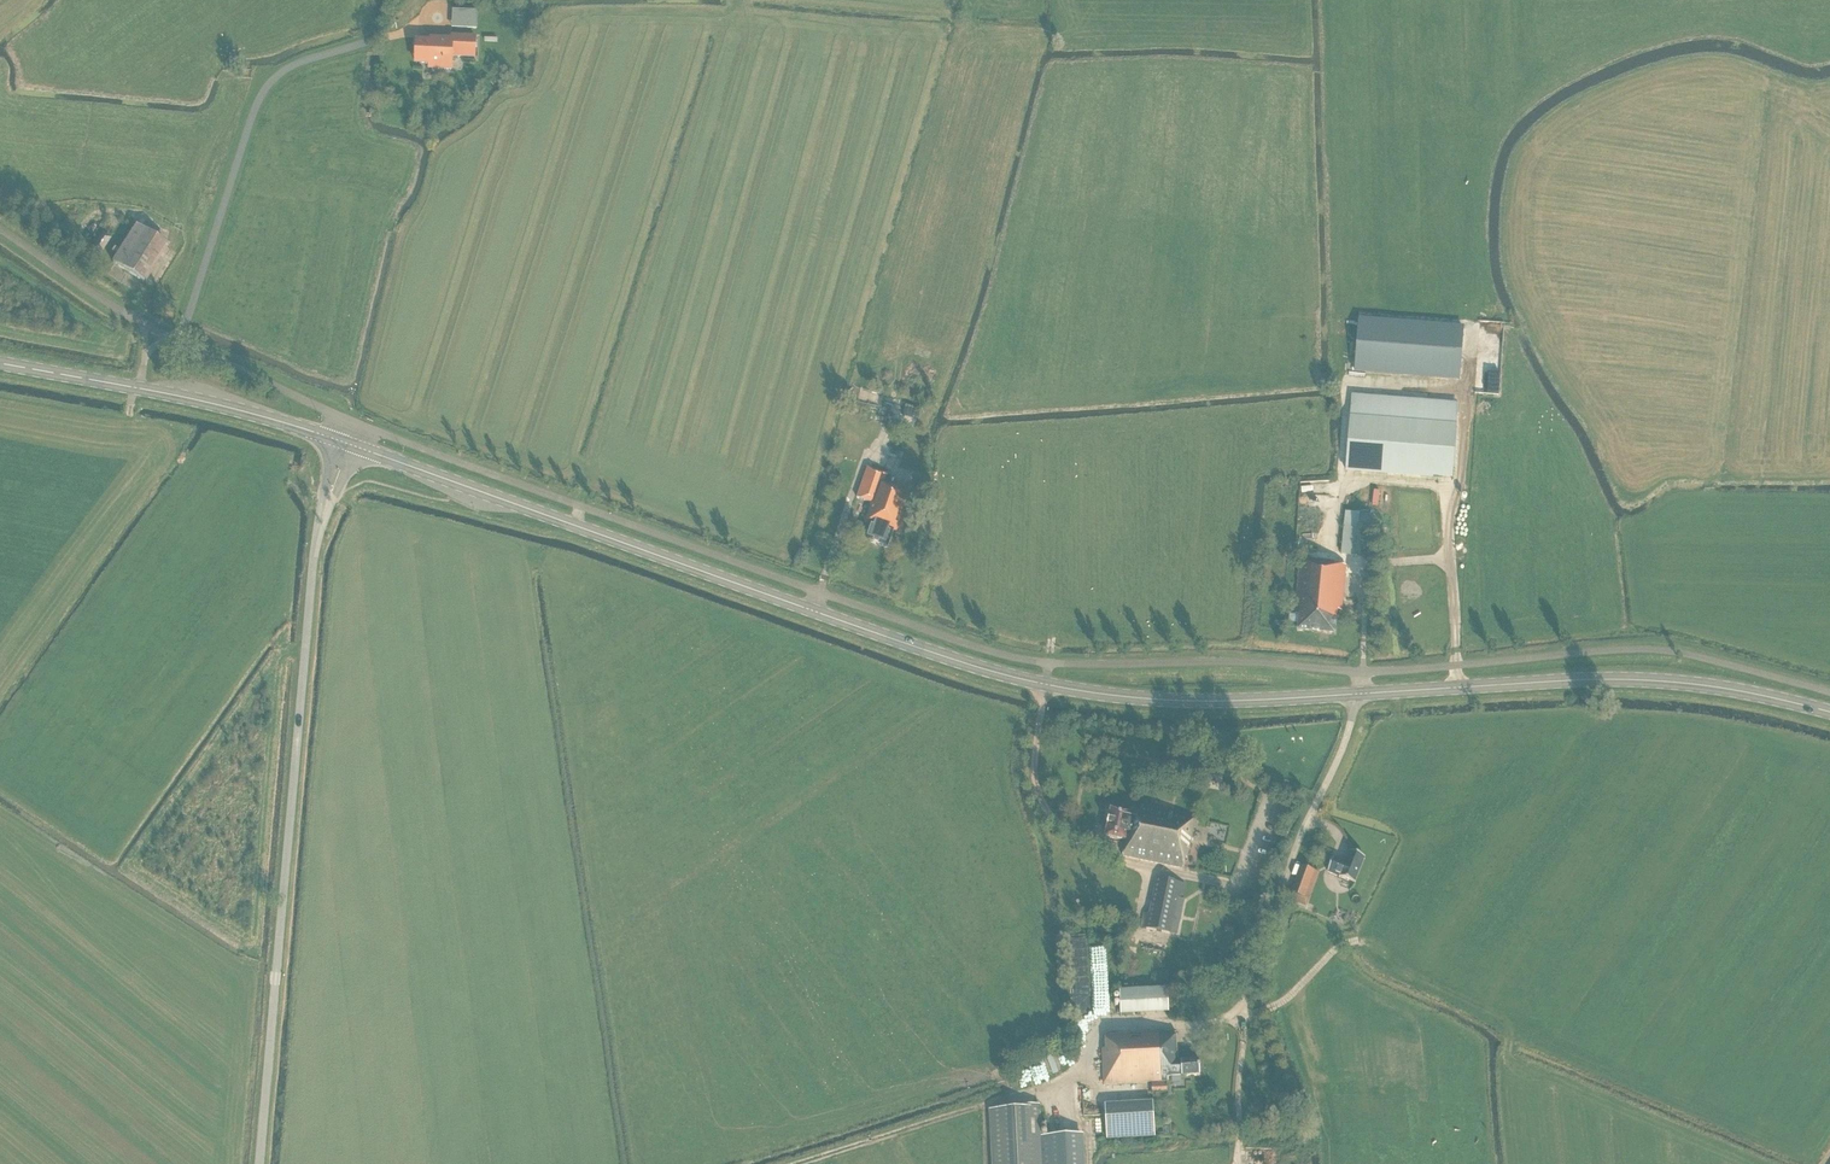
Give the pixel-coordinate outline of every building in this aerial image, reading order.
[(468,10),(467,28),(477,28),(477,10),(468,10)] [(476,58),(477,35),(451,34),(451,38),(430,37),(430,40),(416,39),(415,64),(429,65),(429,70),(453,71),(454,57),(476,58)] [(143,283),(166,246),(136,227),(120,251),(114,248),(111,252),(117,256),(112,263),(143,283)] [(108,242),(109,239),(103,235),(101,238),(102,238),(97,246),(96,245),(93,251),(100,255),(103,250),(102,249),(107,241),(108,242)] [(1459,379),(1463,329),(1358,321),(1354,370),(1459,379)] [(1453,477),(1456,425),(1458,402),(1350,395),(1345,470),(1453,477)] [(907,442),(900,464),(918,469),(925,447),(907,442)] [(867,468),(857,498),(871,503),(870,506),(872,506),(868,519),(865,518),(864,522),(871,524),(865,540),(888,548),(893,532),(900,534),(907,513),(913,496),(903,492),(904,490),(890,485),(892,477),(867,468)] [(1370,557),(1372,528),(1373,516),(1345,512),(1341,553),(1353,554),(1352,555),(1370,557)] [(1341,611),(1346,565),(1333,564),(1334,561),(1300,559),(1294,615),(1298,615),(1297,629),(1297,631),(1298,631),(1334,634),(1335,634),(1335,633),(1337,611),(1341,611)] [(1195,817),(1142,806),(1141,812),(1132,810),(1131,813),(1111,808),(1105,836),(1126,840),(1123,856),(1183,869),(1185,857),(1187,858),(1195,817)] [(1354,883),(1365,857),(1350,852),(1346,863),(1333,858),(1328,872),(1354,883)] [(1307,907),(1320,872),(1301,865),(1288,901),(1307,907)] [(1183,900),(1186,884),(1157,878),(1149,914),(1143,912),(1140,927),(1170,934),(1177,899),(1183,900)] [(1111,991),(1109,943),(1088,944),(1089,971),(1077,971),(1078,992),(1111,991)] [(1121,1015),(1169,1013),(1168,988),(1119,990),(1121,1015)] [(1177,1061),(1176,1032),(1105,1035),(1106,1049),(1102,1049),(1104,1084),(1168,1081),(1168,1077),(1182,1076),(1200,1075),(1199,1060),(1177,1061)] [(1040,1056),(1044,1075),(1050,1074),(1046,1055),(1040,1056)] [(1107,1139),(1155,1137),(1153,1101),(1105,1103),(1107,1139)] [(1081,1135),(1041,1137),(1039,1105),(1021,1106),(1021,1108),(990,1110),(992,1163),(1082,1163),(1081,1135)]
